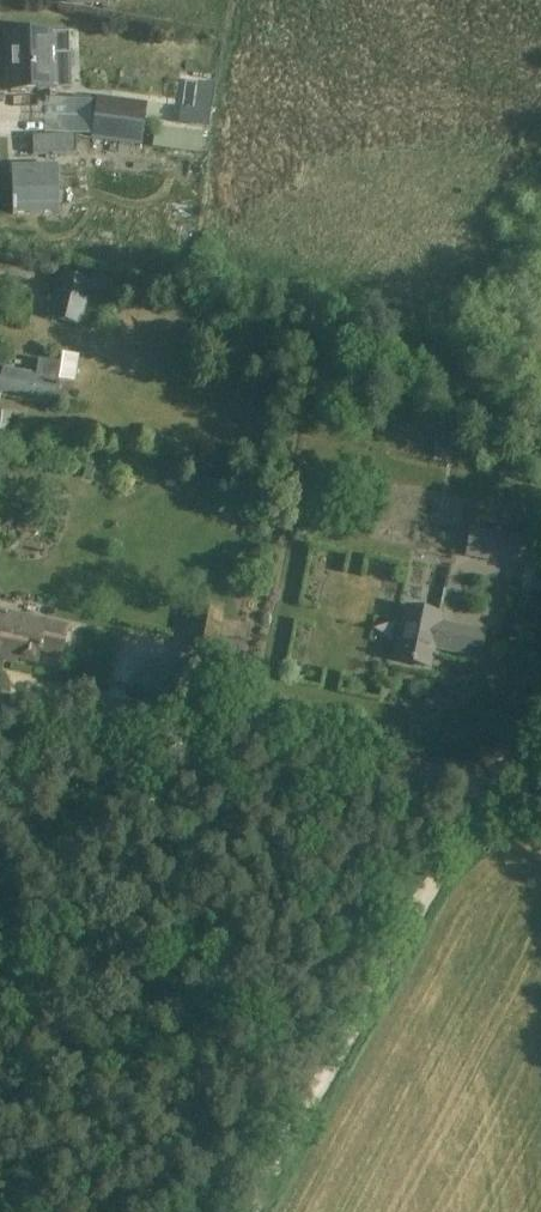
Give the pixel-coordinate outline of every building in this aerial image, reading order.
[(49,32),(33,32),(9,33),(9,39),(12,39),(12,52),(10,52),(11,92),(51,91),(49,32)] [(97,99),(94,119),(144,126),(147,105),(121,102),(97,99)] [(206,113),(147,105),(144,126),(156,127),(203,133),(206,113)] [(94,119),(92,140),(115,143),(142,146),(144,126),(94,119)] [(203,133),(156,127),(153,146),(200,152),(203,133)] [(75,136),(57,137),(33,138),(34,154),(75,153),(75,136)] [(16,213),(55,214),(55,169),(13,168),(13,202),(11,202),(11,215),(16,215),(16,213)] [(51,318),(75,323),(79,324),(89,282),(61,276),(51,318)] [(2,369),(0,381),(0,396),(54,402),(56,389),(58,389),(59,384),(60,384),(61,377),(73,378),(77,352),(59,350),(58,360),(37,357),(35,373),(2,369)] [(10,435),(12,413),(0,412),(0,434),(10,435)] [(467,556),(496,560),(500,536),(471,531),(467,556)] [(194,608),(189,636),(184,660),(214,666),(224,614),(194,608)] [(407,610),(401,637),(396,660),(429,668),(433,649),(480,658),(485,633),(438,623),(440,616),(407,610)] [(13,617),(0,614),(0,655),(38,663),(41,648),(62,653),(67,630),(13,617)] [(123,615),(121,657),(160,659),(162,617),(123,615)]
